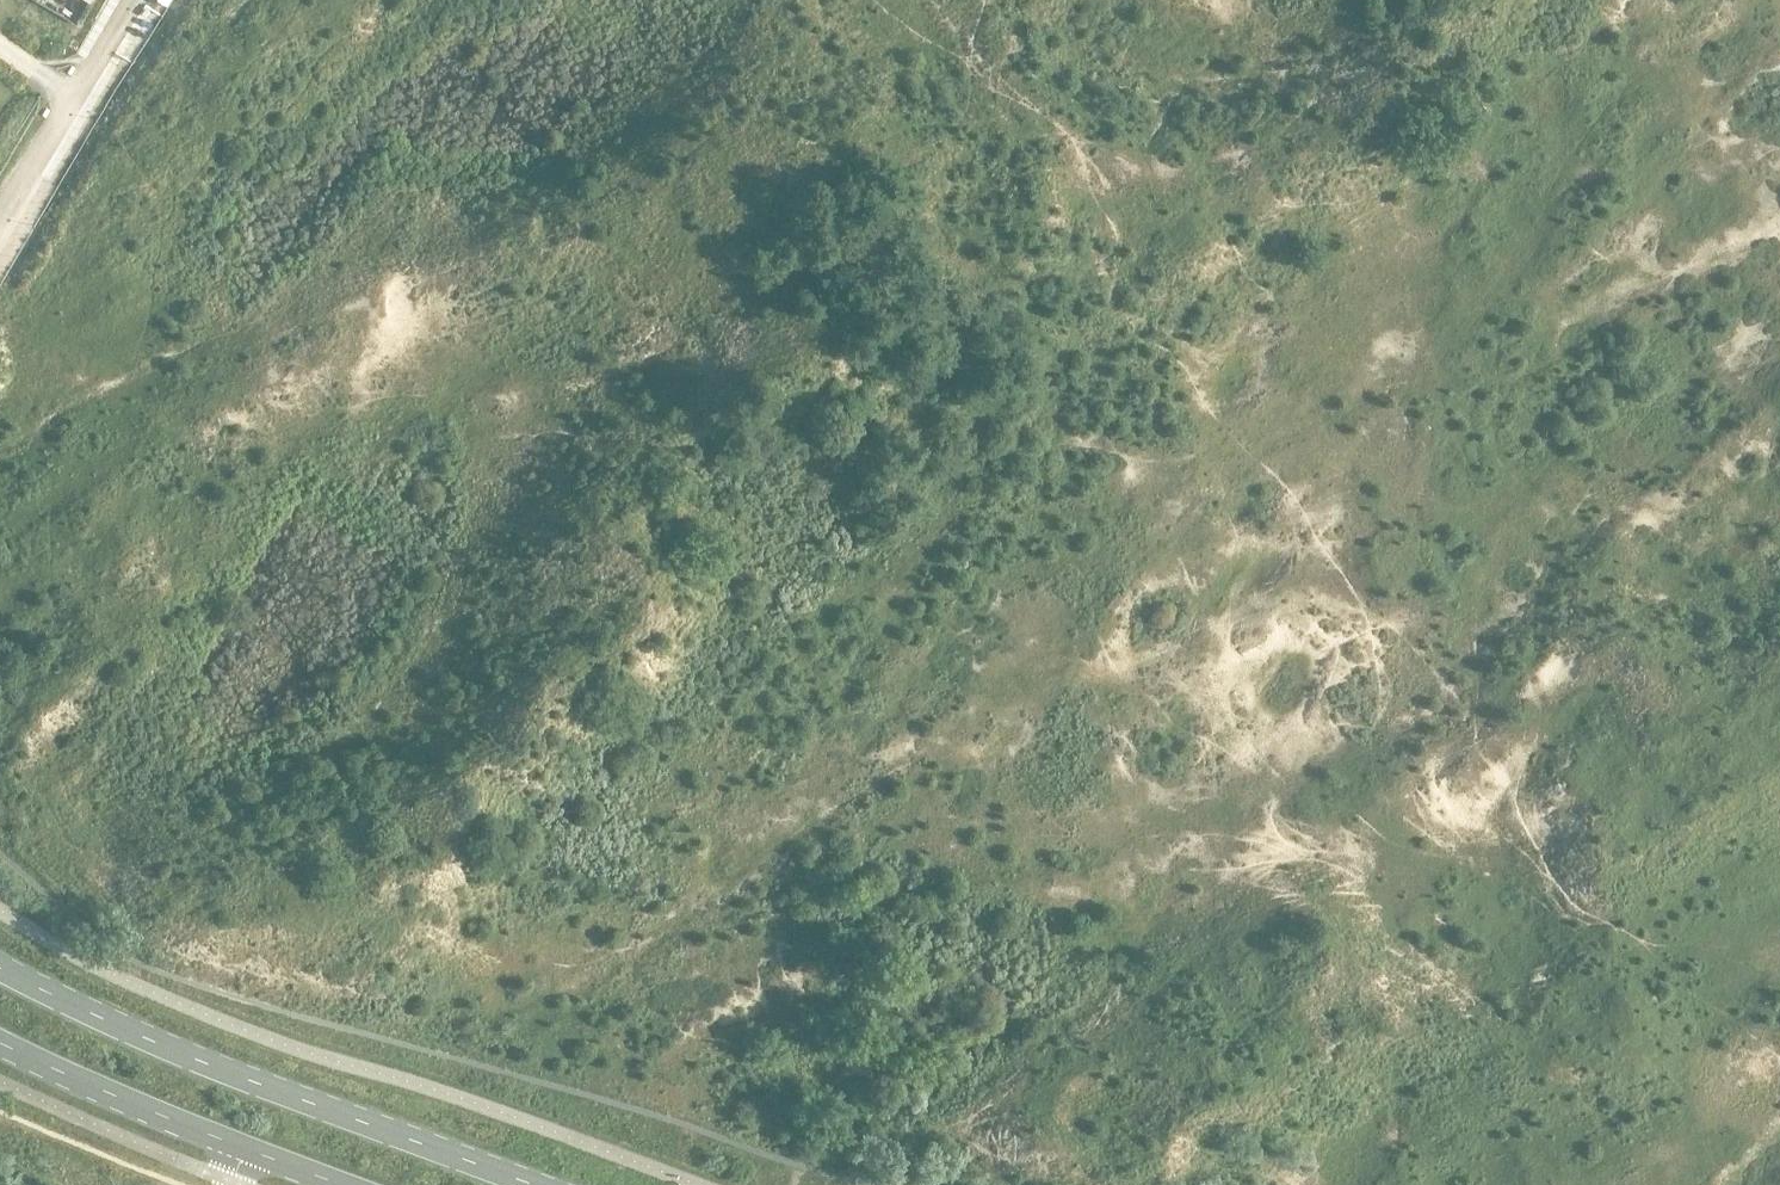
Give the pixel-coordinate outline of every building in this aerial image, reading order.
[(48,42),(56,30),(39,18),(51,0),(29,0),(15,22),(30,32),(31,30),(48,42)]
